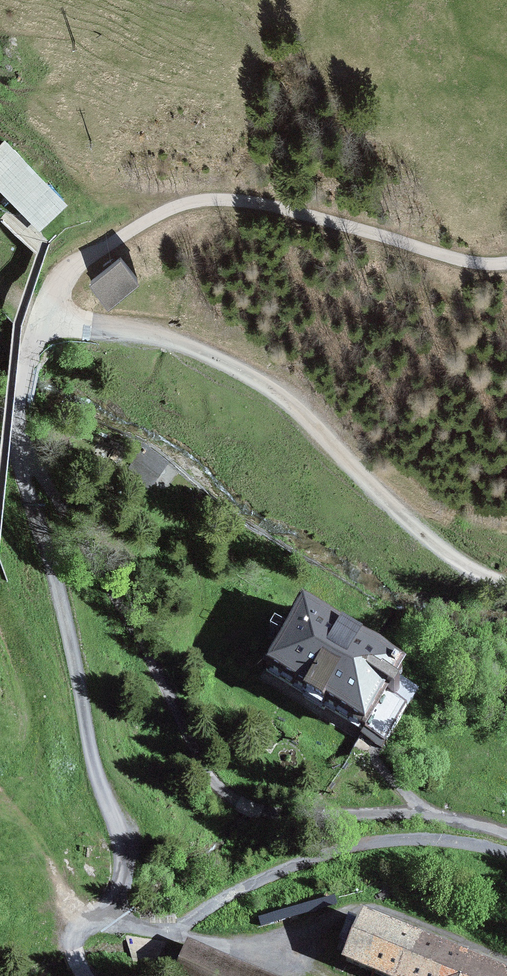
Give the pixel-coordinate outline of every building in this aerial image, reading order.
[(43,223),(62,206),(8,144),(3,150),(0,153),(0,185),(43,223)] [(119,258),(91,282),(108,303),(137,279),(119,258)] [(142,446),(129,473),(146,485),(163,461),(142,446)] [(241,552),(229,544),(221,557),(233,564),(241,552)] [(303,612),(267,671),(305,695),(303,698),(323,711),(326,707),(366,732),(382,705),(401,717),(417,692),(398,680),(402,673),(303,612)] [(364,920),(346,962),(379,975),(500,975),(364,920)]
